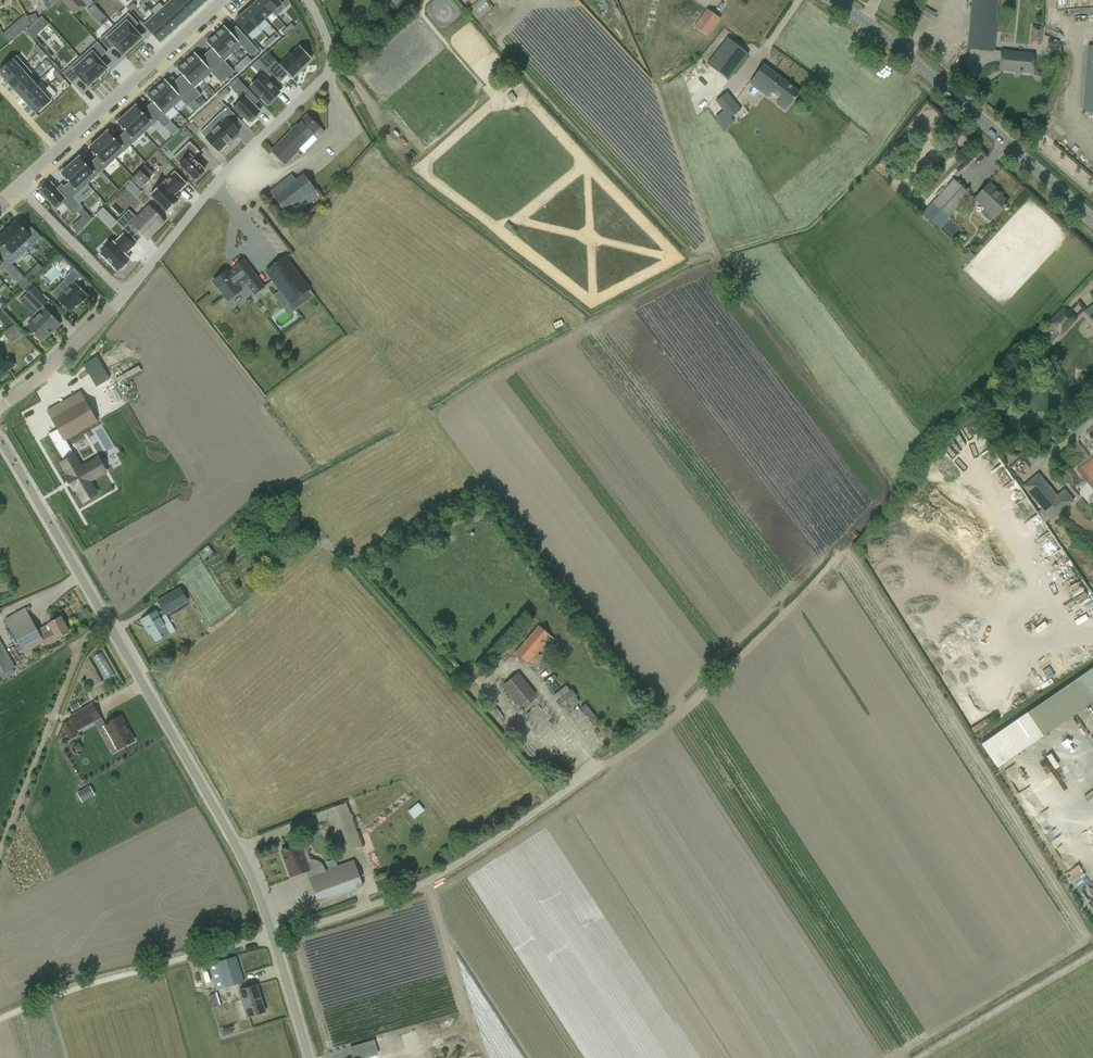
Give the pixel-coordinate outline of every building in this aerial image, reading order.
[(73,14),(92,4),(91,2),(91,0),(61,0),(73,14)] [(165,5),(181,23),(191,14),(179,0),(171,0),(165,5)] [(191,14),(201,5),(197,0),(179,0),(191,14)] [(252,6),(265,20),(273,13),(261,0),(258,0),(252,6)] [(273,13),(276,17),(285,9),(277,0),(261,0),(273,13)] [(481,7),(494,23),(503,15),(490,0),(481,7)] [(998,0),(971,0),(966,49),(993,51),(998,0)] [(1067,9),(1092,6),(1092,0),(1066,0),(1067,9)] [(88,10),(91,14),(97,8),(94,4),(88,10)] [(165,5),(155,14),(171,32),(181,23),(165,5)] [(252,6),(244,13),(257,27),(265,20),(252,6)] [(694,26),(707,36),(720,19),(707,9),(694,26)] [(244,13),(235,21),(248,35),(257,27),(244,13)] [(3,34),(8,44),(31,24),(27,17),(26,14),(3,34)] [(36,14),(27,17),(31,24),(37,19),(36,14)] [(129,14),(114,27),(131,46),(141,38),(133,29),(138,24),(129,14)] [(155,14),(144,24),(160,42),(171,32),(155,14)] [(41,17),(25,31),(32,39),(48,24),(41,17)] [(224,26),(215,34),(233,54),(241,46),(251,57),(258,51),(236,27),(230,32),(224,26)] [(114,27),(99,40),(109,51),(114,46),(122,54),(131,46),(114,27)] [(1032,27),(1029,43),(1040,45),(1043,28),(1032,27)] [(212,49),(206,54),(227,78),(234,72),(224,61),(233,54),(215,34),(206,43),(212,49)] [(728,80),(748,54),(727,38),(707,65),(728,80)] [(97,42),(80,58),(97,77),(106,69),(98,60),(106,53),(97,42)] [(275,61),(266,70),(278,82),(287,73),(290,77),(311,57),(300,45),(279,65),(275,61)] [(1092,112),(1092,47),(1087,46),(1082,111),(1092,112)] [(1032,73),(1033,62),(1034,55),(1001,51),(1000,59),(999,70),(1020,72),(1019,73),(1021,73),(1021,72),(1032,73)] [(195,53),(186,61),(203,81),(212,73),(221,84),(227,78),(206,54),(200,59),(195,53)] [(0,71),(0,75),(7,82),(25,65),(17,56),(0,71)] [(80,58),(63,73),(72,84),(80,77),(88,86),(97,77),(80,58)] [(182,76),(176,81),(194,101),(201,95),(195,88),(203,81),(186,61),(176,70),(182,76)] [(874,74),(880,68),(871,61),(866,67),(874,74)] [(25,65),(7,82),(14,90),(28,76),(28,77),(32,73),(25,65)] [(763,65),(749,83),(759,91),(763,85),(780,99),(776,104),(785,111),(799,92),(763,65)] [(262,77),(251,88),(267,105),(278,94),(269,84),(274,80),(263,68),(258,73),(262,77)] [(28,76),(14,90),(21,97),(35,84),(28,77),(28,76)] [(231,89),(239,81),(237,78),(229,86),(231,89)] [(165,80),(156,88),(173,107),(182,100),(188,107),(194,101),(176,81),(171,86),(165,80)] [(239,81),(231,89),(241,99),(232,108),(240,115),(241,115),(248,122),(249,121),(250,122),(256,117),(254,115),(258,112),(253,106),(258,101),(239,81)] [(35,84),(21,97),(28,105),(42,92),(35,84)] [(152,103),(146,108),(149,111),(158,121),(164,128),(171,122),(165,115),(173,107),(156,88),(147,97),(152,103)] [(42,92),(28,105),(36,114),(52,99),(44,90),(42,92)] [(726,92),(715,101),(723,111),(714,118),(723,129),(733,122),(730,117),(740,110),(726,92)] [(201,107),(206,103),(201,98),(196,103),(200,108),(201,107)] [(136,106),(127,115),(144,134),(158,121),(149,111),(144,115),(136,106)] [(224,117),(204,137),(217,150),(224,143),(225,144),(229,140),(229,139),(238,130),(234,127),(240,121),(226,106),(220,112),(224,117)] [(127,115),(118,123),(125,132),(120,136),(130,147),(144,134),(127,115)] [(285,164),(291,158),(299,150),(303,153),(324,133),(307,116),(271,151),(285,164)] [(171,122),(164,128),(171,135),(177,129),(171,122)] [(107,132),(98,140),(116,159),(130,147),(120,136),(115,141),(107,132)] [(98,140),(89,148),(97,157),(92,162),(102,172),(116,159),(98,140)] [(186,151),(177,160),(195,179),(205,170),(193,157),(200,151),(190,141),(183,147),(186,151)] [(768,149),(763,153),(769,162),(774,158),(768,149)] [(886,156),(880,162),(890,170),(895,164),(886,156)] [(79,157),(70,166),(87,185),(102,172),(92,162),(87,166),(79,157)] [(70,166),(61,174),(69,183),(64,187),(73,198),(87,185),(70,166)] [(161,183),(149,194),(167,213),(175,205),(174,204),(178,200),(173,195),(185,184),(174,172),(162,184),(161,183)] [(307,181),(302,174),(295,180),(291,175),(269,192),(289,218),(319,196),(307,181)] [(924,212),(923,213),(940,229),(949,219),(948,218),(962,202),(970,194),(954,180),(946,188),(932,204),(924,212)] [(46,184),(41,189),(42,191),(41,192),(56,210),(63,203),(74,215),(77,212),(81,208),(82,208),(73,198),(64,187),(61,184),(56,189),(50,183),(48,186),(46,184)] [(130,191),(135,186),(131,183),(126,187),(130,191)] [(989,183),(982,191),(974,199),(986,210),(981,215),(990,222),(1000,211),(1007,203),(996,192),(997,191),(989,183)] [(123,215),(117,221),(127,232),(132,227),(134,228),(133,229),(139,235),(140,234),(144,239),(163,220),(159,215),(160,215),(154,208),(153,209),(149,205),(131,223),(123,215)] [(91,219),(81,208),(77,212),(82,218),(72,227),(78,233),(91,219)] [(96,215),(101,220),(108,213),(103,208),(96,215)] [(16,221),(6,230),(26,250),(26,251),(41,238),(31,227),(26,232),(16,221)] [(0,236),(0,242),(11,253),(6,258),(11,263),(10,263),(12,265),(26,251),(6,230),(0,236)] [(111,241),(99,253),(116,270),(119,268),(120,269),(124,264),(123,263),(128,258),(124,254),(133,245),(121,233),(112,242),(111,241)] [(1,272),(10,263),(11,263),(6,258),(2,253),(0,256),(0,271),(1,272)] [(285,256),(264,272),(290,305),(303,295),(307,301),(315,295),(310,290),(285,256)] [(213,282),(219,290),(228,302),(243,290),(241,287),(245,284),(254,296),(264,288),(243,261),(234,268),(235,269),(229,274),(227,271),(213,282)] [(66,279),(51,294),(57,300),(63,306),(62,308),(66,312),(68,311),(69,313),(80,302),(82,303),(88,298),(86,296),(87,295),(82,290),(89,284),(73,269),(64,278),(66,279)] [(31,271),(24,277),(25,278),(29,283),(36,276),(31,271)] [(25,278),(19,285),(23,289),(29,283),(25,278)] [(29,283),(23,289),(27,293),(33,287),(29,283)] [(27,293),(25,296),(42,313),(27,328),(40,342),(51,331),(53,332),(60,324),(43,307),(48,302),(33,287),(27,293)] [(1047,324),(1060,336),(1076,318),(1063,306),(1047,324)] [(7,318),(1,322),(5,328),(11,324),(7,318)] [(560,324),(563,329),(571,325),(569,319),(560,324)] [(15,326),(9,330),(16,341),(22,337),(15,326)] [(14,366),(8,358),(4,361),(0,356),(0,376),(14,366)] [(65,439),(97,421),(80,392),(47,412),(58,430),(36,443),(50,467),(65,459),(62,455),(71,450),(65,439)] [(78,456),(65,464),(71,474),(69,475),(78,489),(80,487),(87,499),(100,491),(93,479),(101,474),(92,460),(84,466),(78,456)] [(1022,486),(1051,521),(1074,501),(1063,489),(1056,495),(1038,473),(1022,486)] [(1048,528),(1035,537),(1045,553),(1055,547),(1051,540),(1054,538),(1048,528)] [(203,560),(213,552),(207,546),(198,553),(203,560)] [(1071,578),(1080,573),(1076,567),(1067,573),(1071,578)] [(165,615),(175,609),(188,602),(180,588),(166,595),(157,601),(165,615)] [(1092,601),(1092,595),(1092,593),(1082,598),(1085,604),(1092,601)] [(16,614),(5,620),(18,642),(23,652),(38,643),(43,640),(46,645),(69,632),(60,616),(48,623),(37,630),(25,608),(16,614)] [(169,634),(156,612),(141,620),(145,627),(146,626),(156,641),(169,634)] [(545,645),(548,647),(554,640),(538,626),(515,654),(526,664),(538,649),(540,651),(545,645)] [(15,668),(9,658),(0,642),(0,676),(15,668)] [(98,658),(108,681),(118,677),(108,654),(98,658)] [(509,682),(503,687),(520,707),(534,695),(518,675),(509,682)] [(566,686),(554,696),(557,701),(556,702),(562,709),(563,708),(567,713),(579,703),(576,698),(577,697),(571,690),(570,691),(566,686)] [(70,716),(78,731),(100,718),(93,704),(70,716)] [(77,704),(70,708),(73,712),(79,708),(77,704)] [(586,704),(580,708),(594,726),(599,722),(586,704)] [(117,750),(125,746),(126,745),(126,746),(129,744),(128,744),(134,741),(121,717),(104,726),(117,750)] [(77,736),(69,720),(61,725),(70,740),(77,736)] [(1060,755),(1055,758),(1063,771),(1068,768),(1060,755)] [(94,795),(91,789),(78,796),(82,802),(94,795)] [(388,791),(362,797),(364,807),(390,801),(388,791)] [(346,803),(333,808),(348,850),(362,846),(346,803)] [(423,820),(434,811),(427,803),(416,811),(423,820)] [(321,828),(318,836),(324,839),(327,831),(321,828)] [(318,902),(363,886),(354,861),(326,871),(324,866),(322,864),(319,862),(315,860),(311,859),(307,859),(305,860),(303,854),(307,853),(309,848),(307,843),(302,842),(299,843),(299,844),(281,851),(285,862),(287,862),(292,876),(290,876),(291,877),(308,870),(311,876),(309,877),(318,902)] [(217,962),(208,965),(216,991),(244,982),(236,956),(217,962)] [(246,1017),(254,1015),(265,1012),(257,985),(238,991),(246,1017)] [(217,993),(209,995),(213,1008),(221,1005),(217,993)] [(39,1024),(44,1039),(49,1037),(40,1011),(27,1016),(31,1027),(39,1024)] [(352,1047),(352,1048),(356,1057),(364,1057),(376,1054),(372,1042),(372,1041),(352,1047)]
